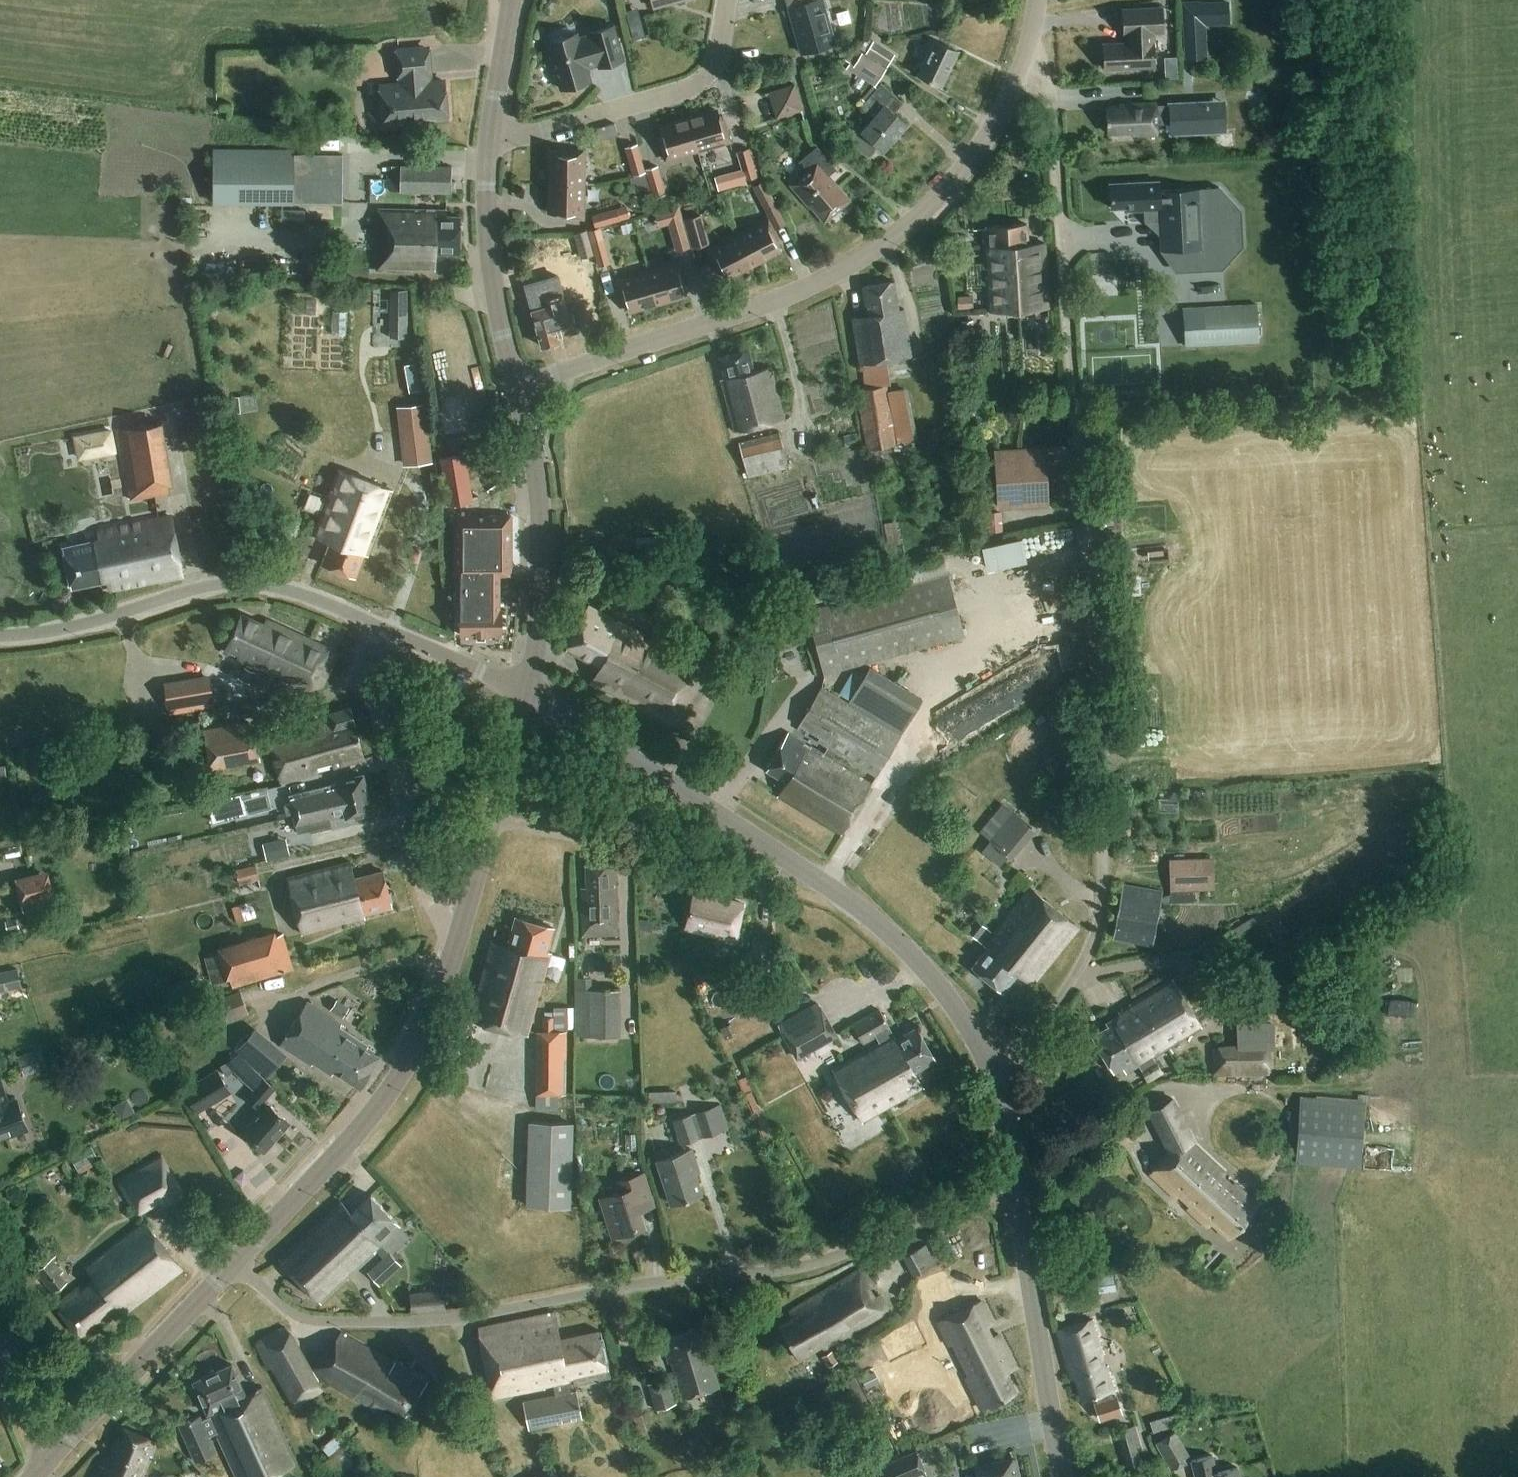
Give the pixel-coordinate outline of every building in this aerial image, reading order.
[(654,9),(685,0),(651,0),(654,9)] [(789,8),(788,8),(801,54),(835,45),(822,0),(786,0),(789,8)] [(1202,50),(1200,21),(1229,19),(1228,3),(1184,6),(1187,51),(1187,59),(1202,58),(1202,50)] [(1162,8),(1123,10),(1124,34),(1128,34),(1128,44),(1103,45),(1104,69),(1155,67),(1153,33),(1164,32),(1162,8)] [(644,36),(641,25),(630,28),(633,39),(644,36)] [(578,35),(547,43),(560,90),(591,81),(587,66),(597,63),(598,67),(624,60),(614,27),(588,34),(589,36),(579,38),(578,35)] [(958,52),(929,38),(923,50),(928,53),(918,76),(941,87),(958,52)] [(866,54),(887,67),(895,54),(873,41),(866,54)] [(426,49),(398,52),(401,86),(380,87),(383,128),(429,125),(429,120),(447,118),(444,82),(428,83),(426,49)] [(846,69),(871,86),(874,81),(878,83),(887,69),(862,54),(863,52),(861,51),(843,61),(849,65),(846,69)] [(1177,58),(1166,58),(1167,78),(1178,78),(1177,58)] [(844,76),(841,65),(831,68),(834,79),(844,76)] [(794,85),(769,93),(776,118),(802,111),(794,85)] [(902,103),(881,85),(865,103),(878,114),(862,133),(883,151),(906,124),(894,113),(902,103)] [(1175,99),(1177,133),(1235,130),(1233,97),(1175,99)] [(1120,108),(1106,109),(1107,134),(1139,132),(1139,135),(1157,134),(1156,104),(1120,105),(1120,108)] [(717,112),(689,120),(698,151),(730,142),(727,131),(723,132),(717,112)] [(689,120),(660,128),(666,148),(662,149),(666,161),(698,151),(689,120)] [(604,126),(605,136),(622,133),(620,124),(604,126)] [(1235,130),(1220,132),(1222,143),(1237,141),(1235,130)] [(637,146),(625,149),(633,176),(645,172),(637,146)] [(798,162),(799,163),(804,160),(808,174),(802,180),(800,177),(792,184),(811,208),(814,206),(825,219),(846,201),(825,176),(835,168),(817,147),(798,162)] [(216,199),(293,201),(294,150),(217,149),(216,199)] [(738,153),(745,180),(757,176),(749,149),(738,153)] [(550,155),(550,184),(583,184),(584,151),(571,151),(571,155),(550,155)] [(452,168),(401,167),(401,192),(451,193),(452,168)] [(657,167),(646,171),(653,198),(665,194),(657,167)] [(764,182),(754,188),(766,213),(777,207),(764,182)] [(1143,183),(1110,184),(1111,209),(1126,208),(1126,211),(1145,210),(1160,209),(1162,251),(1220,248),(1217,188),(1159,191),(1158,182),(1143,183)] [(584,184),(583,184),(550,184),(550,214),(570,214),(570,218),(583,218),(584,184)] [(616,209),(593,216),(596,228),(628,218),(625,207),(616,210),(616,209)] [(427,211),(378,211),(377,241),(382,241),(382,253),(377,253),(377,271),(436,271),(436,254),(459,254),(460,218),(446,217),(446,211),(435,211),(435,213),(427,213),(427,211)] [(702,215),(683,221),(689,245),(691,250),(710,245),(702,215)] [(682,218),(670,221),(678,248),(689,245),(683,221),(682,218)] [(768,220),(739,235),(754,265),(780,251),(770,233),(774,231),(768,220)] [(1027,225),(1005,226),(1006,237),(1010,237),(1011,245),(1016,245),(1019,310),(1048,308),(1044,244),(1028,245),(1027,225)] [(1006,237),(1005,226),(986,227),(987,229),(983,230),(988,311),(1018,309),(1016,245),(1011,245),(1010,237),(1006,237)] [(598,229),(588,232),(598,266),(610,263),(603,240),(601,241),(598,229)] [(586,232),(575,235),(581,258),(593,255),(586,232)] [(754,265),(739,235),(709,251),(714,262),(718,260),(727,278),(754,265)] [(680,263),(648,272),(658,304),(686,296),(680,276),(684,275),(680,263)] [(559,266),(538,272),(541,282),(542,281),(549,306),(531,311),(541,347),(559,342),(558,336),(577,331),(572,313),(568,314),(557,276),(562,275),(559,266)] [(648,272),(616,281),(619,293),(623,292),(629,312),(658,304),(648,272)] [(894,282),(863,287),(868,316),(852,318),(859,366),(863,365),(864,377),(863,377),(865,389),(856,390),(868,450),(895,445),(895,451),(916,447),(915,439),(919,437),(909,387),(889,391),(888,385),(891,384),(888,361),(912,357),(904,309),(899,310),(894,282)] [(390,337),(407,337),(407,290),(390,290),(390,337)] [(972,296),(957,297),(958,310),(973,309),(972,296)] [(1257,306),(1185,309),(1187,346),(1259,343),(1257,306)] [(972,323),(963,323),(963,337),(973,336),(972,323)] [(748,351),(720,358),(725,379),(721,380),(735,432),(784,420),(775,389),(771,390),(770,383),(773,382),(770,369),(754,372),(748,351)] [(245,413),(243,397),(234,398),(236,414),(245,413)] [(158,424),(119,431),(131,501),(170,494),(158,424)] [(428,427),(403,430),(407,466),(432,463),(428,427)] [(779,433),(739,444),(748,477),(788,467),(779,433)] [(465,455),(440,458),(448,506),(473,502),(465,455)] [(1045,457),(1021,458),(1023,498),(1047,496),(1045,457)] [(1023,498),(1021,458),(997,460),(999,500),(1023,498)] [(393,491),(338,470),(313,536),(330,542),(322,565),(355,578),(364,555),(368,557),(393,491)] [(1071,500),(1069,471),(1057,472),(1059,501),(1071,500)] [(992,501),(991,487),(982,487),(983,502),(992,501)] [(100,540),(63,548),(71,589),(108,581),(110,590),(182,577),(171,517),(98,532),(100,540)] [(460,598),(460,635),(476,635),(476,640),(485,640),(485,635),(501,635),(501,611),(499,611),(499,576),(511,576),(511,517),(453,517),(453,598),(460,598)] [(885,524),(887,548),(901,547),(896,523),(885,524)] [(812,560),(818,581),(885,563),(879,543),(812,560)] [(948,573),(942,552),(856,575),(862,596),(948,573)] [(947,574),(807,612),(824,675),(964,636),(947,574)] [(802,594),(805,605),(829,598),(830,600),(856,592),(852,578),(820,587),(821,589),(802,594)] [(626,586),(615,609),(648,625),(659,603),(626,586)] [(643,636),(588,608),(566,650),(599,667),(592,683),(672,726),(703,667),(655,642),(652,649),(640,643),(643,636)] [(263,627),(240,616),(224,652),(259,668),(260,666),(267,669),(266,671),(275,676),(276,674),(280,675),(279,677),(310,692),(328,650),(266,621),(263,627)] [(1028,648),(1029,686),(1059,686),(1058,647),(1028,648)] [(253,671),(244,668),(240,680),(249,683),(253,671)] [(211,680),(164,687),(168,715),(216,707),(211,680)] [(901,735),(822,688),(801,726),(819,737),(817,741),(828,747),(824,755),(788,733),(767,769),(787,781),(778,797),(842,835),(872,784),(830,759),(834,752),(876,777),(901,735)] [(364,760),(351,708),(328,714),(331,724),(306,731),(308,738),(297,740),(295,733),(281,737),(283,741),(271,744),(281,783),(330,769),(330,766),(333,765),(334,769),(364,760)] [(179,724),(181,736),(201,733),(199,721),(179,724)] [(258,765),(250,721),(205,729),(213,773),(258,765)] [(574,759),(561,751),(556,758),(569,766),(574,759)] [(285,806),(287,815),(293,814),(292,811),(329,801),(330,803),(335,801),(335,799),(341,797),(341,800),(367,794),(362,776),(338,782),(338,783),(289,795),(291,804),(285,806)] [(244,800),(248,814),(271,808),(268,794),(244,800)] [(287,815),(277,818),(281,836),(298,832),(298,833),(331,825),(329,820),(346,816),(346,818),(371,812),(367,794),(341,800),(341,797),(335,799),(335,801),(330,803),(329,801),(292,811),(293,814),(287,815)] [(1182,808),(1183,797),(1163,797),(1162,808),(1182,808)] [(1005,862),(1037,820),(1007,798),(984,829),(994,837),(986,848),(1005,862)] [(290,855),(287,843),(274,846),(277,858),(290,855)] [(355,879),(350,862),(287,878),(302,935),(365,919),(364,915),(392,908),(391,904),(393,904),(391,894),(389,895),(383,872),(355,879)] [(615,863),(586,864),(587,888),(581,889),(582,937),(618,936),(615,863)] [(235,870),(239,884),(259,879),(255,865),(235,870)] [(15,879),(23,912),(55,904),(47,871),(15,879)] [(1171,879),(1172,901),(1193,900),(1192,878),(1171,879)] [(1162,892),(1123,885),(1113,938),(1152,945),(1162,892)] [(987,949),(972,968),(1002,992),(1018,974),(1031,984),(1078,927),(1030,889),(984,946),(987,949)] [(706,899),(693,896),(685,930),(735,941),(743,905),(707,896),(706,899)] [(244,920),(239,905),(232,908),(237,922),(244,920)] [(553,929),(516,918),(508,947),(491,942),(469,1020),(528,1036),(551,954),(547,953),(553,929)] [(5,922),(7,930),(18,927),(16,920),(5,922)] [(985,927),(977,921),(968,933),(975,939),(985,927)] [(212,983),(229,978),(232,988),(294,970),(283,934),(275,936),(273,931),(216,947),(219,956),(205,959),(212,983)] [(770,940),(753,939),(752,971),(769,971),(770,940)] [(21,988),(17,969),(0,973),(0,993),(21,988)] [(1173,980),(1136,1002),(1166,1049),(1201,1028),(1173,980)] [(219,998),(228,1023),(248,1016),(239,991),(219,998)] [(619,992),(575,993),(576,1009),(553,1008),(553,1019),(544,1019),(543,1032),(536,1032),(536,1109),(558,1109),(558,1096),(567,1096),(568,1034),(576,1033),(576,1037),(620,1037),(619,992)] [(349,1009),(336,1001),(331,1010),(343,1018),(349,1009)] [(342,1025),(307,1002),(280,1045),(312,1066),(313,1063),(332,1075),(334,1071),(360,1089),(370,1073),(369,1072),(379,1057),(366,1049),(368,1045),(340,1027),(342,1025)] [(1166,1049),(1136,1002),(1118,1013),(1120,1016),(1106,1024),(1108,1028),(1091,1037),(1113,1073),(1122,1068),(1125,1074),(1166,1049)] [(817,1004),(779,1026),(785,1036),(823,1014),(817,1004)] [(890,1029),(880,1010),(852,1026),(863,1044),(876,1036),(880,1043),(832,1070),(862,1123),(924,1088),(915,1073),(935,1061),(917,1028),(896,1039),(894,1036),(892,1037),(888,1030),(890,1029)] [(113,1026),(118,1040),(142,1032),(137,1018),(113,1026)] [(1237,1075),(1236,1046),(1214,1047),(1214,1075),(1237,1075)] [(1268,1046),(1236,1046),(1237,1075),(1269,1075),(1268,1046)] [(17,1057),(24,1076),(47,1068),(40,1049),(17,1057)] [(1156,1062),(1141,1071),(1147,1081),(1162,1072),(1156,1062)] [(228,1091),(217,1072),(185,1092),(196,1110),(228,1091)] [(0,1079),(0,1080),(0,1140),(27,1131),(16,1099),(9,1102),(0,1079)] [(274,1089),(264,1081),(248,1100),(262,1112),(243,1134),(264,1152),(290,1123),(263,1101),(274,1089)] [(1194,1143),(1172,1099),(1148,1111),(1170,1154),(1151,1175),(1176,1198),(1181,1193),(1193,1204),(1188,1209),(1208,1228),(1212,1223),(1229,1238),(1258,1206),(1249,1198),(1248,1199),(1245,1197),(1246,1195),(1234,1183),(1232,1186),(1222,1178),(1225,1175),(1192,1144),(1194,1143)] [(1365,1105),(1301,1100),(1296,1164),(1360,1168),(1365,1105)] [(673,1120),(681,1144),(728,1128),(720,1105),(673,1120)] [(570,1123),(532,1122),(529,1207),(567,1208),(570,1123)] [(97,1158),(91,1147),(70,1158),(76,1169),(97,1158)] [(691,1150),(657,1161),(671,1205),(702,1195),(692,1165),(696,1164),(691,1150)] [(184,1193),(161,1154),(118,1181),(136,1214),(159,1200),(163,1206),(184,1193)] [(645,1174),(618,1183),(621,1193),(600,1199),(613,1237),(645,1227),(637,1202),(652,1197),(645,1174)] [(352,1213),(341,1202),(279,1260),(321,1304),(377,1252),(383,1258),(368,1272),(380,1286),(401,1266),(381,1243),(400,1226),(371,1196),(352,1213)] [(181,1270),(144,1222),(86,1267),(97,1281),(82,1292),(80,1289),(56,1306),(78,1335),(116,1307),(122,1315),(181,1270)] [(903,1257),(913,1277),(937,1265),(927,1245),(903,1257)] [(58,1261),(55,1257),(36,1272),(52,1293),(66,1284),(59,1275),(62,1273),(54,1264),(58,1261)] [(862,1269),(789,1312),(793,1319),(779,1328),(799,1362),(819,1350),(820,1352),(889,1311),(879,1296),(866,1303),(860,1293),(872,1285),(862,1269)] [(445,1310),(444,1292),(410,1294),(411,1312),(445,1310)] [(991,1324),(980,1301),(938,1323),(981,1410),(1015,1393),(1006,1374),(1014,1369),(998,1335),(993,1337),(987,1326),(991,1324)] [(555,1314),(479,1330),(493,1399),(543,1389),(543,1386),(552,1384),(555,1397),(522,1403),(528,1431),(581,1419),(576,1392),(571,1393),(569,1384),(574,1383),(575,1385),(610,1377),(601,1332),(599,1332),(599,1333),(560,1341),(555,1314)] [(1104,1355),(1093,1320),(1055,1331),(1069,1380),(1077,1378),(1083,1400),(1095,1396),(1098,1404),(1095,1405),(1100,1420),(1121,1413),(1116,1398),(1113,1399),(1111,1392),(1116,1391),(1108,1366),(1104,1368),(1100,1356),(1104,1355)] [(892,1334),(898,1344),(918,1332),(912,1321),(892,1334)] [(323,1392),(285,1328),(256,1344),(269,1369),(272,1367),(296,1408),(323,1392)] [(694,1329),(661,1339),(669,1364),(672,1363),(682,1399),(718,1388),(707,1351),(701,1353),(694,1329)] [(394,1363),(341,1333),(313,1372),(373,1413),(371,1415),(378,1419),(385,1408),(405,1417),(427,1382),(395,1362),(394,1363)] [(823,1358),(829,1367),(838,1362),(832,1353),(823,1358)] [(262,1388),(246,1396),(232,1365),(193,1382),(209,1417),(194,1424),(192,1419),(179,1425),(195,1462),(216,1453),(209,1437),(216,1433),(236,1476),(268,1476),(297,1464),(262,1388)] [(648,1384),(656,1410),(677,1404),(670,1378),(648,1384)] [(867,1398),(855,1378),(844,1384),(855,1405),(867,1398)] [(930,1436),(980,1415),(964,1379),(943,1388),(949,1401),(921,1414),(930,1436)] [(876,1417),(870,1405),(862,1410),(868,1421),(876,1417)] [(1168,1414),(1154,1419),(1157,1430),(1171,1426),(1168,1414)] [(123,1427),(109,1459),(103,1456),(95,1476),(139,1476),(155,1441),(123,1427)] [(1134,1427),(1117,1431),(1128,1469),(1141,1464),(1137,1449),(1141,1448),(1134,1427)] [(1176,1433),(1157,1444),(1171,1468),(1176,1465),(1177,1467),(1185,1462),(1183,1458),(1189,1455),(1176,1433)] [(338,1434),(323,1447),(332,1457),(347,1444),(338,1434)] [(863,1475),(864,1476),(902,1476),(901,1474),(922,1465),(916,1452),(863,1475)] [(1191,1462),(1195,1476),(1240,1476),(1238,1468),(1217,1474),(1212,1456),(1191,1462)] [(976,1467),(978,1476),(1019,1476),(1015,1459),(976,1467)]
